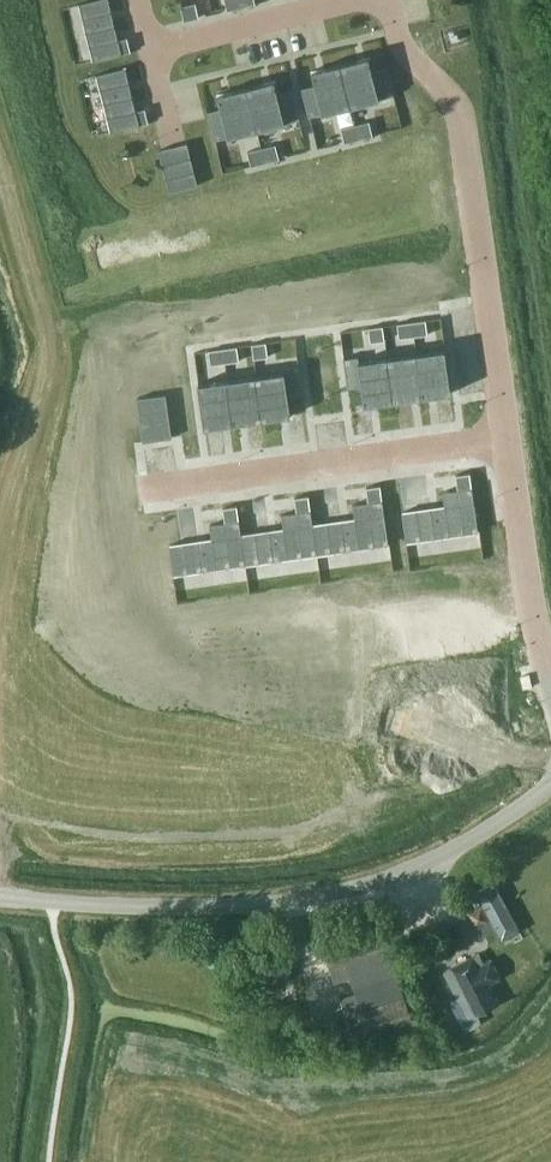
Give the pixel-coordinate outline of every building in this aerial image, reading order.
[(79,4),(93,60),(122,53),(117,32),(114,19),(112,12),(109,0),(93,0),(79,4)] [(228,10),(242,6),(240,0),(225,0),(228,10)] [(181,6),(185,20),(185,21),(199,17),(196,3),(181,6)] [(127,37),(119,39),(122,53),(131,51),(130,49),(127,37)] [(358,58),(341,63),(352,105),(394,95),(387,66),(386,66),(373,70),(369,56),(365,57),(358,58)] [(304,87),(302,87),(309,116),(352,105),(341,63),(324,67),(317,69),(312,70),(316,84),(304,87)] [(126,67),(97,74),(111,130),(111,131),(140,124),(137,110),(135,103),(132,90),(130,83),(126,67)] [(263,82),(247,86),(257,129),(300,118),(293,90),(291,90),(279,93),(275,79),(271,80),(263,82)] [(210,110),(208,111),(215,139),(257,129),(247,86),(230,90),(223,92),(218,93),(222,107),(210,110)] [(145,108),(137,110),(140,124),(149,122),(148,120),(145,108)] [(370,121),(355,124),(359,139),(373,135),(370,121)] [(355,124),(341,128),(345,142),(359,139),(355,124)] [(162,149),(159,149),(170,192),(198,185),(188,142),(185,143),(162,149)] [(276,144),(262,148),(265,162),(279,158),(276,144)] [(262,148),(248,151),(251,166),(265,162),(262,148)] [(404,327),(391,329),(393,343),(406,341),(404,327)] [(378,331),(380,345),(393,343),(391,329),(378,331)] [(350,349),(363,347),(361,334),(348,336),(350,349)] [(236,352),(238,366),(251,364),(249,351),(236,352)] [(206,356),(208,369),(222,368),(220,354),(206,356)] [(193,358),(195,371),(208,369),(206,356),(193,358)] [(402,404),(431,399),(425,356),(396,361),(402,404)] [(372,408),(402,404),(396,361),(366,365),(372,408)] [(342,412),(372,408),(366,365),(336,369),(336,364),(321,366),(326,400),(340,398),(342,412)] [(269,374),(270,379),(241,383),(247,426),(276,422),(274,408),(288,406),(283,372),(269,374)] [(217,430),(247,426),(241,383),(211,387),(217,430)] [(188,434),(217,430),(211,387),(182,391),(188,434)] [(166,393),(137,397),(143,441),(173,437),(173,436),(166,393)] [(451,485),(449,471),(434,473),(436,487),(451,485)] [(361,499),(359,485),(344,487),(346,501),(361,499)] [(384,539),(457,529),(451,485),(420,489),(422,503),(379,509),(384,539)] [(289,509),(287,495),(273,497),(275,511),(289,509)] [(367,541),(361,499),(346,501),(332,503),(334,518),(291,524),(295,551),(367,541)] [(217,519),(215,505),(201,507),(203,521),(217,519)] [(261,513),(263,528),(219,534),(223,561),(295,551),(291,524),(289,509),(275,511),(261,513)] [(151,571),(223,561),(219,534),(217,519),(203,521),(189,523),(191,538),(147,544),(151,571)] [(468,912),(475,927),(489,920),(500,942),(519,933),(494,884),(475,894),(481,905),(468,912)] [(390,944),(379,911),(321,931),(339,981),(349,977),(355,994),(340,1000),(354,1040),(369,1034),(373,1044),(404,1033),(405,1038),(430,1029),(424,1010),(407,1017),(388,964),(402,959),(396,942),(390,944)] [(491,960),(483,964),(478,954),(446,972),(460,999),(453,1003),(466,1028),(479,1021),(475,1014),(500,1002),(488,982),(499,977),(491,960)]
